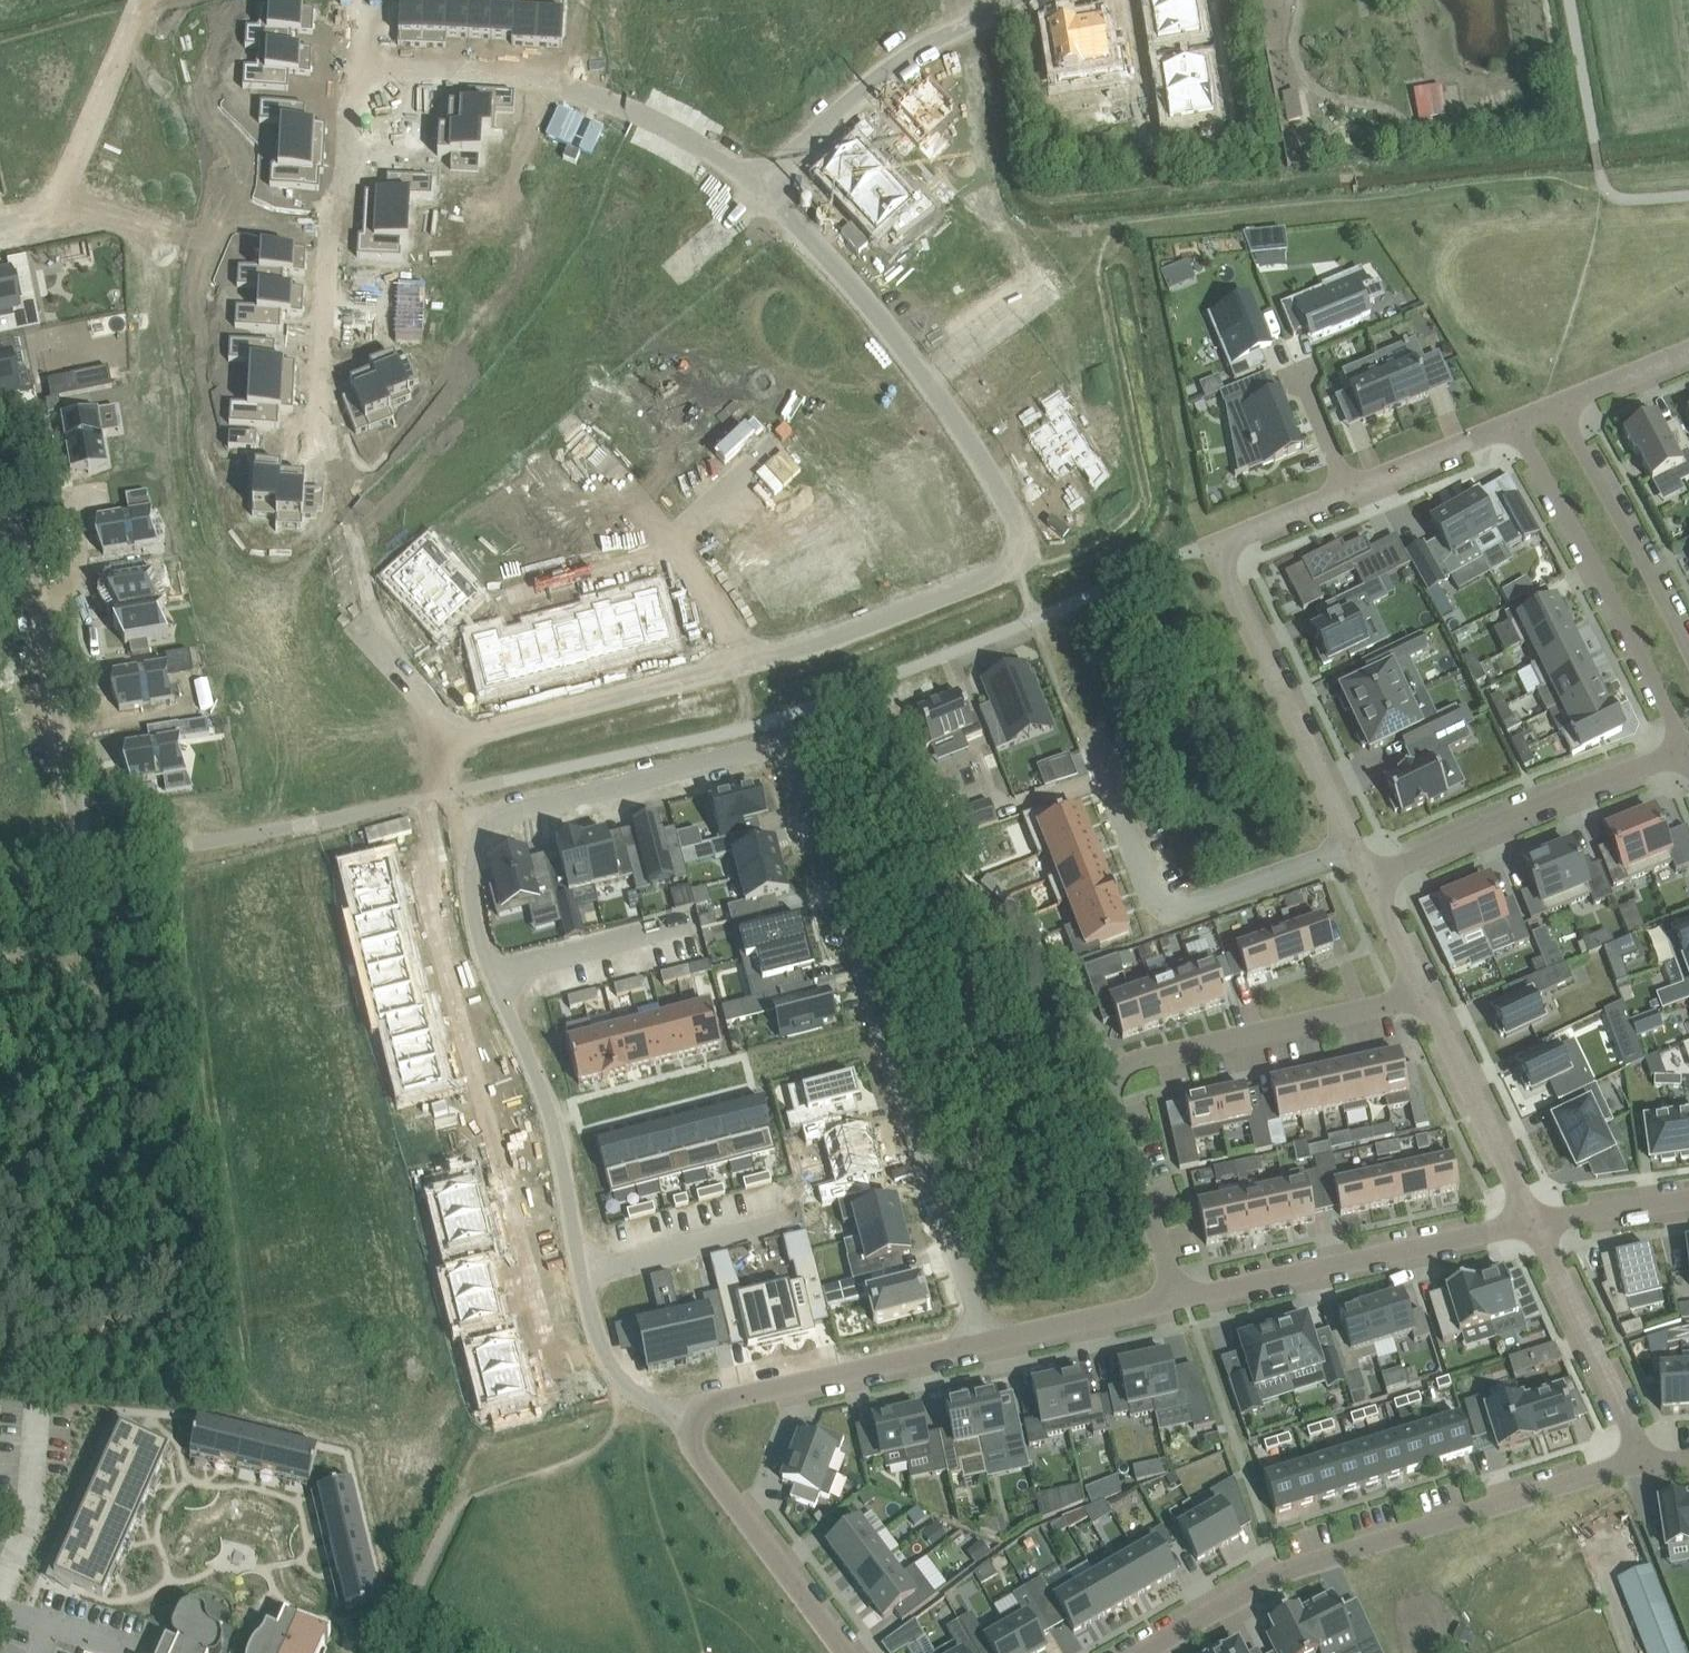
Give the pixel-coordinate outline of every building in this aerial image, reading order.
[(245,50),(258,51),(258,50),(291,52),(291,50),(292,36),(313,37),(314,12),(310,11),(311,0),(288,0),(288,10),(260,9),(259,31),(246,30),(245,50)] [(398,45),(422,46),(424,9),(425,0),(415,0),(415,9),(400,8),(398,45)] [(422,46),(446,48),(446,37),(445,37),(447,10),(447,0),(438,0),(438,10),(424,9),(422,46)] [(445,37),(446,37),(468,38),(470,12),(469,12),(470,0),(461,0),(460,11),(447,10),(445,37)] [(468,38),(491,39),(492,13),(493,0),(484,0),(483,12),(470,12),(468,38)] [(491,39),(512,41),(513,41),(515,14),(514,14),(515,0),(506,0),(505,14),(492,13),(491,39)] [(512,45),(537,47),(540,0),(515,0),(514,14),(515,14),(513,41),(512,41),(512,45)] [(537,47),(562,48),(565,0),(540,0),(537,47)] [(872,12),(889,0),(864,0),(872,12)] [(1152,19),(1208,10),(1207,0),(1149,0),(1152,19)] [(1208,10),(1152,19),(1156,44),(1157,48),(1187,43),(1189,54),(1215,50),(1208,10)] [(1076,26),(1075,26),(1084,82),(1125,75),(1121,49),(1106,51),(1101,22),(1076,26)] [(1053,60),(1039,63),(1043,89),(1084,82),(1075,26),(1076,26),(1076,25),(1048,29),(1053,60)] [(244,70),(243,91),(289,93),(289,76),(311,77),(312,52),(291,50),(291,52),(258,50),(258,51),(257,71),(244,70)] [(1191,68),(1161,73),(1165,98),(1166,99),(1221,90),(1215,50),(1189,54),(1191,68)] [(918,91),(900,107),(926,137),(951,117),(948,113),(952,110),(929,85),(919,93),(918,91)] [(1443,87),(1426,90),(1431,117),(1448,114),(1443,87)] [(448,130),(448,132),(481,133),(481,135),(496,135),(496,134),(495,134),(496,112),(514,113),(515,93),(468,90),(468,107),(450,107),(448,130)] [(1165,98),(1164,98),(1169,126),(1200,121),(1202,135),(1228,131),(1221,90),(1166,99),(1165,98)] [(238,97),(238,107),(254,108),(255,98),(238,97)] [(261,105),(259,125),(283,127),(282,147),(281,148),(325,150),(326,126),(305,125),(306,108),(261,105)] [(439,130),(438,156),(451,157),(451,171),(479,172),(480,159),(482,159),(482,157),(480,157),(481,135),(481,133),(448,132),(448,130),(439,130)] [(858,134),(827,163),(838,174),(830,180),(853,204),(879,181),(857,158),(869,146),(858,134)] [(271,168),(270,188),(273,189),(296,190),(319,191),(320,174),(324,174),(325,150),(281,148),(282,147),(275,146),(274,168),(271,168)] [(365,192),(364,216),(410,219),(410,218),(408,218),(409,198),(432,199),(433,178),(388,176),(387,193),(365,192)] [(879,181),(853,204),(878,233),(891,223),(900,235),(931,213),(916,192),(900,205),(879,181)] [(273,189),(272,200),(295,201),(296,190),(273,189)] [(948,201),(943,206),(950,214),(955,210),(948,201)] [(942,206),(936,211),(942,219),(950,214),(943,206),(942,206)] [(359,237),(357,257),(401,260),(402,242),(408,243),(409,241),(407,241),(408,219),(410,219),(364,216),(363,237),(359,237)] [(912,227),(907,231),(913,238),(919,235),(912,227)] [(1284,230),(1243,235),(1251,253),(1287,249),(1284,230)] [(907,232),(901,235),(907,244),(912,238),(907,232)] [(239,269),(238,290),(261,291),(261,290),(283,291),(283,290),(284,275),(305,276),(307,251),(261,248),(261,250),(263,250),(262,271),(247,270),(239,269)] [(9,336),(41,329),(35,298),(23,300),(17,301),(12,276),(17,274),(30,272),(27,258),(8,261),(9,268),(0,270),(0,337),(9,336)] [(1162,269),(1168,289),(1197,280),(1191,260),(1162,269)] [(1307,330),(1318,326),(1322,337),(1371,317),(1365,305),(1375,301),(1368,285),(1354,291),(1349,280),(1324,290),(1323,287),(1280,305),(1294,337),(1296,336),(1296,335),(1307,330)] [(236,310),(235,330),(281,333),(282,315),(303,316),(304,291),(283,290),(283,291),(261,290),(261,291),(260,311),(236,310)] [(1258,344),(1266,341),(1268,340),(1250,298),(1223,309),(1224,311),(1212,316),(1222,339),(1218,341),(1235,380),(1268,367),(1267,364),(1267,365),(1262,353),(1258,344)] [(683,324),(674,331),(681,338),(689,330),(683,324)] [(709,330),(700,339),(707,347),(719,337),(709,330)] [(690,331),(681,339),(687,345),(695,337),(690,331)] [(20,392),(9,336),(0,337),(0,396),(20,392)] [(718,338),(708,348),(714,355),(725,346),(718,338)] [(230,343),(229,363),(252,365),(251,385),(249,385),(295,388),(296,364),(274,363),(275,345),(230,343)] [(709,351),(700,360),(705,367),(715,358),(709,351)] [(1440,366),(1436,357),(1414,366),(1411,359),(1393,366),(1387,354),(1375,359),(1396,408),(1429,394),(1421,374),(1440,366)] [(394,356),(370,366),(373,374),(374,373),(388,409),(389,408),(411,400),(407,388),(419,383),(409,357),(396,362),(394,356)] [(715,358),(705,367),(712,374),(722,365),(715,358)] [(1396,408),(1375,359),(1362,364),(1368,377),(1347,385),(1350,392),(1337,398),(1341,407),(1354,401),(1362,420),(1396,408)] [(143,368),(85,379),(89,399),(147,390),(143,368)] [(355,394),(342,399),(356,435),(369,430),(369,431),(394,422),(389,408),(388,409),(374,373),(373,374),(351,382),(355,394)] [(1219,378),(1201,385),(1207,398),(1224,390),(1219,378)] [(736,379),(728,386),(733,392),(741,385),(736,379)] [(1248,382),(1220,393),(1225,404),(1231,433),(1248,429),(1262,465),(1303,449),(1280,393),(1257,403),(1248,382)] [(230,406),(229,426),(278,429),(279,411),(293,412),(295,388),(249,385),(249,386),(250,386),(250,406),(230,406)] [(741,385),(733,392),(739,399),(747,391),(741,385)] [(769,392),(762,399),(769,407),(777,400),(769,392)] [(1060,422),(1029,438),(1041,457),(1086,429),(1077,415),(1084,409),(1074,394),(1051,408),(1060,422)] [(49,414),(62,412),(59,399),(46,401),(49,414)] [(769,407),(768,408),(775,415),(783,407),(777,400),(769,407)] [(79,419),(61,417),(65,441),(66,441),(67,448),(71,472),(89,474),(108,466),(104,441),(104,442),(102,434),(103,434),(99,410),(79,419)] [(1679,484),(1688,479),(1688,446),(1676,422),(1663,429),(1656,416),(1624,432),(1635,455),(1637,454),(1652,482),(1673,471),(1679,484)] [(1086,430),(1041,458),(1057,484),(1086,465),(1100,487),(1116,470),(1105,452),(1102,454),(1086,430)] [(250,436),(228,435),(227,448),(250,450),(250,436)] [(254,466),(252,518),(276,519),(278,519),(280,476),(280,467),(254,466)] [(540,467),(525,483),(540,497),(554,480),(540,467)] [(276,519),(275,528),(303,529),(303,518),(317,519),(317,512),(323,512),(324,491),(303,490),(304,477),(280,476),(278,519),(276,519)] [(1459,506),(1455,508),(1475,544),(1482,557),(1491,552),(1504,544),(1507,550),(1524,540),(1525,541),(1541,532),(1539,528),(1520,496),(1497,509),(1494,511),(1492,509),(1480,488),(1460,499),(1463,504),(1459,506)] [(464,499),(458,505),(465,514),(472,506),(464,499)] [(457,507),(449,515),(460,525),(468,517),(457,507)] [(97,518),(96,539),(104,555),(128,551),(135,549),(135,550),(159,546),(151,529),(152,508),(129,512),(129,513),(121,514),(97,518)] [(1422,542),(1405,551),(1427,591),(1445,581),(1444,580),(1483,558),(1482,557),(1475,544),(1455,508),(1449,512),(1445,514),(1431,522),(1440,538),(1430,544),(1425,547),(1422,542)] [(491,525),(483,533),(490,540),(498,533),(491,525)] [(502,533),(495,540),(502,550),(510,541),(502,533)] [(1356,572),(1363,587),(1379,580),(1396,572),(1384,548),(1372,553),(1365,539),(1338,552),(1336,548),(1316,557),(1315,555),(1302,562),(1303,564),(1285,573),(1304,609),(1323,599),(1315,584),(1353,566),(1356,572)] [(856,540),(837,547),(852,589),(871,582),(856,540)] [(484,541),(475,549),(483,557),(491,550),(484,541)] [(624,544),(614,554),(621,562),(632,553),(624,544)] [(431,546),(391,582),(408,602),(409,601),(409,600),(440,571),(441,572),(449,565),(431,546)] [(836,548),(814,556),(829,599),(851,590),(836,548)] [(491,550),(483,557),(493,568),(501,561),(491,550)] [(614,554),(603,564),(611,572),(621,562),(614,554)] [(518,555),(510,560),(520,570),(525,563),(518,555)] [(813,556),(792,565),(807,606),(829,599),(813,556)] [(115,583),(109,596),(120,614),(159,607),(147,589),(154,576),(153,577),(155,568),(155,564),(143,566),(142,566),(144,578),(139,579),(115,583)] [(527,564),(520,570),(529,579),(535,570),(527,564)] [(791,565),(773,571),(787,613),(807,606),(791,565)] [(440,571),(409,600),(409,601),(421,614),(453,585),(452,584),(441,572),(440,571)] [(595,572),(584,575),(586,586),(597,583),(595,572)] [(584,575),(573,578),(575,589),(586,586),(584,575)] [(453,585),(421,614),(438,632),(478,596),(460,577),(452,584),(453,585)] [(1388,599),(1379,580),(1363,587),(1336,600),(1343,616),(1313,630),(1321,646),(1316,649),(1324,665),(1349,653),(1351,657),(1374,646),(1358,613),(1388,599)] [(556,582),(542,586),(545,597),(559,593),(556,582)] [(542,586),(531,589),(534,600),(545,597),(542,586)] [(652,592),(632,597),(634,602),(635,602),(647,648),(671,642),(658,591),(652,592)] [(491,592),(482,600),(490,608),(498,600),(491,592)] [(517,592),(506,595),(509,606),(520,603),(517,592)] [(1540,596),(1504,614),(1520,646),(1567,623),(1556,601),(1545,606),(1540,596)] [(482,600),(472,610),(479,618),(490,608),(482,600)] [(613,608),(612,608),(624,655),(647,648),(635,602),(634,602),(613,608)] [(606,604),(591,608),(592,613),(593,613),(606,659),(624,655),(612,608),(613,608),(611,603),(606,604)] [(120,614),(114,626),(125,645),(169,637),(158,619),(164,606),(159,607),(120,614)] [(592,613),(574,618),(576,623),(577,623),(587,664),(589,664),(606,659),(593,613),(592,613)] [(548,625),(533,629),(534,634),(535,634),(546,675),(563,670),(564,670),(553,629),(555,629),(553,623),(548,625)] [(555,629),(553,629),(564,670),(563,670),(563,672),(589,665),(589,664),(587,664),(577,623),(576,623),(555,629)] [(1567,623),(1520,646),(1521,647),(1525,644),(1535,664),(1530,667),(1531,667),(1577,645),(1567,623)] [(498,632),(472,639),(486,691),(510,684),(499,643),(500,643),(498,632)] [(534,634),(517,638),(528,679),(546,675),(535,634),(534,634)] [(1389,649),(1397,665),(1429,650),(1421,634),(1389,649)] [(500,643),(499,643),(510,684),(528,679),(517,638),(500,643)] [(1531,667),(1517,674),(1528,696),(1537,692),(1551,685),(1588,666),(1577,645),(1531,667)] [(1469,671),(1479,666),(1473,653),(1463,658),(1469,671)] [(125,673),(118,695),(133,712),(189,704),(178,689),(179,666),(125,673)] [(992,704),(980,709),(996,752),(1018,744),(1010,725),(1046,710),(1033,679),(1031,681),(1025,666),(1013,671),(1013,670),(995,677),(995,678),(994,678),(984,682),(992,704)] [(1351,709),(1356,721),(1406,697),(1392,669),(1393,669),(1392,666),(1344,689),(1343,689),(1341,690),(1344,695),(1339,698),(1346,712),(1351,709)] [(1486,680),(1480,666),(1469,671),(1476,684),(1486,680)] [(1551,685),(1537,692),(1547,713),(1561,706),(1599,688),(1588,666),(1551,685)] [(1599,688),(1561,706),(1571,728),(1609,709),(1599,688)] [(921,710),(917,711),(922,724),(918,726),(927,748),(961,735),(964,743),(982,736),(974,716),(969,718),(968,717),(958,693),(940,700),(941,702),(921,710)] [(1490,698),(1497,711),(1507,707),(1500,693),(1490,698)] [(1420,727),(1406,697),(1356,721),(1362,732),(1357,734),(1363,747),(1368,745),(1370,751),(1420,727)] [(1507,707),(1497,711),(1503,725),(1513,720),(1507,707)] [(1457,708),(1425,723),(1432,740),(1463,725),(1464,724),(1457,708)] [(1571,728),(1561,732),(1573,755),(1622,731),(1611,708),(1609,709),(1571,728)] [(1439,756),(1471,740),(1463,725),(1432,740),(1431,740),(1439,756)] [(140,740),(125,759),(146,779),(207,771),(194,755),(197,730),(140,740)] [(1518,754),(1528,749),(1521,736),(1511,741),(1518,754)] [(1534,763),(1528,749),(1518,754),(1524,768),(1534,763)] [(1389,799),(1396,812),(1399,811),(1401,815),(1426,803),(1427,805),(1449,795),(1431,758),(1414,766),(1414,765),(1398,772),(1398,773),(1384,780),(1393,797),(1389,799)] [(1060,762),(1055,764),(1058,772),(1063,770),(1060,762)] [(734,797),(711,803),(721,841),(721,842),(755,833),(760,832),(757,819),(758,819),(765,817),(758,791),(742,795),(734,797)] [(990,802),(952,815),(960,838),(998,824),(990,802)] [(1049,807),(1022,817),(1038,858),(1043,856),(1043,855),(1090,836),(1080,810),(1054,820),(1049,807)] [(1630,821),(1651,872),(1672,864),(1676,872),(1688,866),(1688,832),(1687,827),(1677,831),(1664,836),(1653,811),(1630,821)] [(626,851),(625,851),(633,878),(636,892),(651,888),(651,886),(672,880),(673,882),(688,878),(681,852),(681,851),(677,835),(675,829),(662,832),(658,817),(632,824),(638,847),(626,851)] [(1617,855),(1604,860),(1608,871),(1621,865),(1628,882),(1651,872),(1630,821),(1607,830),(1617,855)] [(581,839),(594,888),(595,888),(599,887),(631,878),(633,878),(625,851),(626,851),(623,841),(620,842),(609,845),(608,840),(607,835),(606,832),(601,834),(581,839)] [(708,832),(693,835),(697,847),(712,845),(708,832)] [(721,842),(712,845),(715,859),(733,855),(739,879),(782,868),(775,842),(758,846),(755,833),(721,842)] [(1090,836),(1043,855),(1043,856),(1052,879),(1053,879),(1100,861),(1090,836)] [(552,870),(548,871),(550,880),(558,908),(557,908),(561,923),(566,940),(584,935),(578,910),(576,903),(573,904),(572,898),(571,894),(573,894),(593,889),(594,888),(581,839),(580,838),(579,838),(558,844),(557,844),(558,845),(556,846),(557,848),(559,858),(562,867),(552,870)] [(1571,845),(1548,854),(1569,906),(1590,897),(1593,905),(1613,897),(1599,863),(1592,866),(1588,858),(1578,862),(1571,845)] [(497,887),(491,889),(498,916),(500,915),(498,910),(528,903),(532,902),(534,901),(537,910),(537,913),(557,908),(558,908),(550,880),(549,880),(534,884),(532,877),(527,860),(525,854),(524,854),(502,860),(491,863),(494,876),(493,877),(495,884),(496,884),(497,887)] [(1569,906),(1548,854),(1525,864),(1535,889),(1521,894),(1532,921),(1569,906)] [(1052,879),(1048,880),(1058,907),(1068,903),(1068,902),(1111,885),(1111,884),(1109,885),(1100,861),(1053,879),(1052,879)] [(388,864),(347,874),(347,876),(349,876),(351,884),(349,884),(350,887),(351,887),(354,898),(353,899),(353,900),(394,890),(388,864)] [(745,903),(728,908),(732,922),(779,910),(776,897),(789,894),(782,868),(739,879),(745,903)] [(438,870),(422,873),(425,882),(440,878),(438,870)] [(1027,877),(1014,882),(1019,895),(1031,889),(1027,877)] [(440,878),(425,882),(427,891),(442,887),(440,878)] [(1489,880),(1466,890),(1483,930),(1488,943),(1509,934),(1515,947),(1530,941),(1513,899),(1499,904),(1489,880)] [(1111,885),(1068,902),(1068,903),(1077,925),(1120,907),(1111,885)] [(394,890),(353,900),(353,901),(355,901),(360,923),(361,924),(399,915),(400,916),(401,915),(394,890)] [(1453,924),(1432,932),(1450,970),(1470,962),(1466,952),(1488,943),(1483,930),(1466,890),(1444,899),(1443,899),(1453,924)] [(636,893),(628,895),(631,908),(640,906),(638,900),(636,893)] [(1120,907),(1077,925),(1086,948),(1098,943),(1128,931),(1119,909),(1120,909),(1120,907)] [(779,910),(732,922),(734,933),(739,932),(746,960),(753,958),(759,957),(804,945),(804,946),(807,945),(801,921),(800,918),(787,922),(784,908),(779,910)] [(714,914),(698,918),(701,929),(704,928),(717,925),(714,914)] [(1631,937),(1645,931),(1638,914),(1623,921),(1630,938),(1631,937)] [(360,923),(352,925),(353,928),(354,927),(360,950),(359,950),(359,951),(406,940),(400,916),(399,915),(361,924),(360,923)] [(1056,916),(1042,922),(1047,932),(1060,925),(1056,916)] [(1293,923),(1292,924),(1305,959),(1333,949),(1323,919),(1295,929),(1293,923)] [(446,920),(431,924),(433,933),(448,929),(446,920)] [(1292,924),(1264,933),(1276,969),(1305,959),(1292,924)] [(1064,928),(1051,932),(1056,941),(1067,936),(1064,928)] [(448,929),(433,933),(435,941),(450,938),(448,929)] [(1676,962),(1688,957),(1688,929),(1667,937),(1676,962)] [(1226,958),(1233,978),(1246,974),(1247,979),(1276,969),(1264,933),(1263,934),(1265,939),(1237,949),(1239,953),(1226,958)] [(1170,937),(1159,941),(1162,951),(1174,947),(1170,937)] [(1615,944),(1603,949),(1617,984),(1629,980),(1621,960),(1638,954),(1631,937),(1630,938),(1615,944)] [(406,940),(359,951),(359,952),(361,952),(366,974),(365,974),(365,976),(412,964),(406,940)] [(1151,955),(1162,951),(1159,941),(1148,945),(1151,955)] [(758,979),(747,982),(751,1000),(762,997),(806,986),(802,972),(801,968),(809,966),(804,946),(804,945),(759,957),(753,958),(758,979)] [(1075,950),(1067,953),(1070,961),(1078,957),(1075,950)] [(1133,965),(1129,953),(1118,957),(1122,968),(1133,965)] [(1676,962),(1664,967),(1673,990),(1658,995),(1663,1009),(1688,1000),(1688,957),(1676,962)] [(1221,983),(1233,978),(1226,958),(1213,962),(1214,964),(1194,971),(1190,961),(1189,961),(1207,1010),(1227,1002),(1221,983)] [(1168,968),(1186,1017),(1207,1010),(1189,961),(1168,968)] [(412,964),(365,976),(365,977),(367,976),(372,999),(371,999),(371,1000),(413,990),(413,991),(418,990),(412,964)] [(1547,972),(1524,981),(1529,992),(1531,996),(1533,1000),(1572,982),(1564,965),(1547,972)] [(689,967),(675,970),(678,981),(692,977),(689,967)] [(1165,1024),(1186,1017),(1168,968),(1148,975),(1165,1024)] [(458,970),(443,974),(445,982),(460,978),(458,970)] [(675,970),(661,974),(663,985),(678,981),(675,970)] [(1144,1032),(1165,1024),(1148,975),(1147,976),(1151,986),(1130,993),(1144,1032)] [(1144,1032),(1130,993),(1111,1000),(1105,982),(1103,977),(1089,982),(1103,1024),(1116,1019),(1123,1039),(1144,1032)] [(460,978),(445,982),(447,991),(463,987),(460,978)] [(642,979),(628,982),(631,993),(645,990),(642,979)] [(628,982),(614,986),(617,997),(631,993),(628,982)] [(806,986),(762,997),(766,1013),(776,1010),(784,1041),(824,1031),(822,1023),(829,1021),(833,1020),(832,1014),(829,1000),(828,1000),(827,994),(823,995),(813,997),(810,985),(806,986)] [(413,990),(371,1000),(371,1001),(373,1001),(378,1023),(377,1024),(377,1026),(385,1024),(385,1023),(419,1015),(418,1014),(413,991),(413,990)] [(596,991),(582,994),(585,1005),(599,1001),(596,991)] [(1493,1009),(1498,1018),(1494,1020),(1500,1033),(1504,1031),(1505,1034),(1541,1017),(1533,1000),(1531,996),(1529,992),(1493,1009)] [(582,994),(568,998),(570,1009),(585,1005),(582,994)] [(723,1006),(722,1006),(726,1024),(727,1024),(744,1020),(740,1001),(723,1006)] [(1626,1070),(1645,1061),(1644,1059),(1637,1038),(1630,1022),(1623,1002),(1604,1012),(1626,1070)] [(710,1006),(686,1012),(697,1055),(721,1048),(710,1006)] [(419,1015),(385,1023),(385,1024),(391,1047),(390,1047),(390,1049),(437,1037),(430,1011),(418,1014),(419,1015)] [(686,1012),(662,1018),(673,1061),(697,1055),(686,1012)] [(1656,1012),(1630,1022),(1637,1038),(1662,1028),(1656,1012)] [(637,1014),(612,1020),(615,1031),(616,1030),(627,1074),(629,1074),(628,1072),(650,1067),(639,1024),(640,1024),(637,1014)] [(479,1017),(463,1021),(465,1030),(481,1026),(479,1017)] [(640,1024),(639,1024),(650,1067),(673,1061),(662,1018),(640,1024)] [(481,1026),(465,1030),(468,1038),(469,1038),(483,1035),(481,1026)] [(615,1031),(593,1036),(604,1080),(627,1074),(616,1030),(615,1031)] [(1679,1031),(1668,1035),(1672,1045),(1683,1040),(1679,1031)] [(593,1036),(568,1043),(579,1085),(602,1079),(603,1080),(604,1080),(593,1036)] [(437,1037),(390,1049),(390,1050),(392,1049),(397,1071),(396,1072),(396,1073),(443,1062),(442,1060),(437,1037)] [(1574,1041),(1520,1067),(1525,1076),(1520,1078),(1527,1091),(1531,1089),(1532,1091),(1553,1082),(1562,1100),(1594,1085),(1574,1041)] [(1424,1101),(1416,1064),(1403,1067),(1400,1054),(1378,1059),(1387,1098),(1389,1109),(1411,1104),(1424,1101)] [(1657,1054),(1644,1059),(1645,1061),(1651,1077),(1655,1077),(1665,1077),(1657,1054)] [(443,1062),(396,1073),(396,1074),(398,1074),(403,1096),(402,1096),(402,1099),(454,1086),(448,1059),(442,1060),(443,1062)] [(1357,1064),(1366,1103),(1387,1098),(1378,1059),(1357,1064)] [(1367,1110),(1366,1103),(1357,1064),(1335,1068),(1344,1108),(1346,1114),(1367,1110)] [(501,1067),(486,1071),(488,1079),(503,1076),(501,1067)] [(1335,1068),(1314,1073),(1323,1113),(1344,1108),(1335,1068)] [(1323,1113),(1314,1073),(1293,1078),(1301,1117),(1323,1113)] [(808,1111),(786,1116),(791,1132),(835,1121),(832,1108),(856,1102),(860,1100),(854,1077),(827,1084),(826,1080),(801,1086),(808,1111)] [(1668,1087),(1668,1077),(1665,1077),(1655,1077),(1655,1086),(1668,1087)] [(1681,1077),(1668,1077),(1668,1087),(1681,1087),(1681,1077)] [(1260,1098),(1263,1112),(1264,1111),(1267,1125),(1301,1117),(1293,1078),(1271,1083),(1273,1095),(1260,1098)] [(1554,1120),(1566,1144),(1600,1128),(1601,1128),(1612,1123),(1595,1086),(1562,1102),(1568,1114),(1554,1120)] [(1244,1088),(1214,1095),(1224,1137),(1225,1137),(1223,1130),(1249,1124),(1255,1153),(1272,1149),(1267,1125),(1264,1111),(1263,1112),(1250,1114),(1245,1093),(1244,1088)] [(1224,1137),(1214,1095),(1185,1102),(1190,1126),(1171,1130),(1180,1169),(1200,1165),(1195,1143),(1224,1137)] [(762,1100),(738,1107),(752,1158),(776,1152),(762,1100)] [(738,1107),(715,1113),(728,1165),(752,1158),(738,1107)] [(715,1113),(692,1119),(705,1171),(728,1165),(715,1113)] [(1681,1156),(1682,1160),(1688,1159),(1688,1116),(1673,1118),(1678,1156),(1681,1156)] [(1661,1159),(1662,1163),(1676,1161),(1675,1157),(1678,1156),(1673,1118),(1647,1122),(1652,1160),(1661,1159)] [(692,1119),(668,1125),(682,1177),(705,1171),(692,1119)] [(835,1121),(791,1132),(795,1147),(812,1142),(818,1166),(872,1152),(866,1128),(839,1135),(835,1121)] [(668,1125),(645,1131),(658,1183),(682,1177),(668,1125)] [(1374,1140),(1395,1136),(1392,1125),(1371,1129),(1374,1140)] [(1565,1145),(1576,1168),(1611,1152),(1599,1128),(1565,1145)] [(1358,1132),(1360,1143),(1374,1140),(1371,1129),(1358,1132)] [(645,1131),(621,1137),(635,1189),(658,1183),(645,1131)] [(1331,1150),(1352,1145),(1350,1133),(1328,1138),(1329,1143),(1331,1150)] [(1430,1148),(1427,1135),(1416,1138),(1419,1150),(1430,1148)] [(621,1137),(597,1143),(611,1195),(635,1189),(621,1137)] [(1387,1143),(1389,1154),(1400,1152),(1398,1141),(1387,1143)] [(1311,1161),(1332,1156),(1331,1150),(1329,1143),(1308,1148),(1311,1161)] [(1389,1154),(1387,1143),(1376,1146),(1378,1157),(1389,1154)] [(824,1192),(808,1198),(812,1211),(838,1203),(864,1196),(860,1183),(879,1177),(872,1152),(818,1166),(817,1166),(824,1192)] [(1618,1153),(1607,1158),(1615,1176),(1628,1174),(1618,1153)] [(1418,1157),(1427,1197),(1459,1190),(1451,1154),(1422,1161),(1421,1157),(1418,1157)] [(1390,1161),(1399,1203),(1427,1197),(1418,1157),(1392,1163),(1392,1161),(1390,1161)] [(1256,1160),(1235,1164),(1237,1177),(1259,1172),(1256,1160)] [(1364,1172),(1362,1173),(1370,1209),(1399,1203),(1390,1161),(1377,1164),(1379,1170),(1364,1174),(1364,1172)] [(535,1164),(520,1168),(522,1177),(538,1173),(535,1164)] [(1235,1164),(1214,1169),(1216,1180),(1217,1184),(1238,1180),(1237,1177),(1235,1164)] [(1336,1168),(1318,1171),(1326,1211),(1339,1208),(1341,1216),(1370,1209),(1362,1173),(1338,1178),(1336,1168)] [(1216,1180),(1214,1169),(1198,1172),(1201,1184),(1216,1180)] [(1326,1211),(1318,1171),(1305,1174),(1304,1171),(1282,1176),(1293,1226),(1315,1221),(1313,1214),(1326,1211)] [(769,1174),(756,1178),(759,1186),(772,1183),(769,1174)] [(1293,1226),(1282,1176),(1281,1176),(1283,1187),(1263,1191),(1272,1231),(1293,1226)] [(448,1200),(435,1203),(435,1205),(437,1205),(439,1213),(440,1217),(442,1223),(441,1223),(442,1227),(441,1228),(441,1229),(482,1218),(482,1217),(473,1178),(444,1185),(448,1200)] [(756,1178),(743,1181),(746,1190),(759,1186),(756,1178)] [(723,1186),(710,1190),(712,1198),(725,1195),(723,1186)] [(710,1190),(697,1193),(699,1202),(712,1198),(710,1190)] [(1263,1191),(1241,1196),(1250,1236),(1272,1231),(1263,1191)] [(872,1194),(838,1203),(843,1224),(855,1221),(860,1238),(903,1227),(896,1202),(875,1207),(872,1194)] [(687,1196),(673,1199),(676,1208),(689,1205),(687,1196)] [(1250,1236),(1241,1196),(1220,1201),(1228,1240),(1250,1236)] [(1207,1245),(1228,1240),(1220,1201),(1198,1205),(1207,1245)] [(653,1204),(640,1208),(642,1217),(655,1213),(653,1204)] [(640,1208),(627,1211),(629,1220),(642,1217),(640,1208)] [(482,1218),(441,1229),(441,1230),(443,1230),(444,1234),(444,1233),(446,1239),(445,1240),(446,1244),(447,1244),(449,1252),(447,1252),(447,1254),(454,1253),(457,1266),(484,1259),(485,1260),(492,1259),(489,1244),(499,1242),(493,1215),(482,1217),(482,1218)] [(848,1258),(847,1259),(853,1282),(882,1274),(879,1261),(900,1256),(910,1253),(903,1227),(860,1238),(864,1254),(848,1258)] [(796,1235),(802,1262),(814,1259),(807,1233),(796,1235)] [(546,1235),(531,1239),(533,1247),(549,1243),(546,1235)] [(549,1243),(533,1247),(535,1256),(551,1252),(549,1243)] [(1626,1300),(1661,1292),(1650,1249),(1627,1254),(1626,1251),(1625,1252),(1627,1261),(1616,1263),(1620,1278),(1601,1287),(1616,1318),(1630,1314),(1626,1300)] [(729,1262),(726,1253),(710,1257),(712,1266),(729,1262)] [(460,1279),(446,1283),(447,1285),(449,1285),(451,1292),(450,1293),(451,1297),(452,1297),(453,1303),(454,1307),(452,1307),(452,1308),(494,1298),(485,1260),(484,1259),(457,1266),(460,1279)] [(798,1284),(770,1291),(782,1342),(783,1341),(795,1339),(815,1334),(814,1325),(811,1315),(827,1311),(814,1259),(802,1262),(797,1263),(802,1283),(798,1284)] [(1504,1267),(1475,1277),(1490,1326),(1519,1317),(1523,1316),(1525,1324),(1541,1319),(1527,1287),(1511,1292),(1507,1278),(1504,1267)] [(853,1282),(840,1285),(845,1306),(868,1300),(874,1322),(927,1308),(927,1309),(930,1308),(921,1277),(919,1278),(909,1281),(905,1268),(903,1269),(882,1274),(853,1282)] [(670,1273),(650,1278),(655,1297),(674,1293),(670,1273)] [(1450,1296),(1431,1302),(1444,1342),(1463,1336),(1462,1335),(1490,1326),(1475,1277),(1447,1285),(1450,1296)] [(733,1282),(716,1286),(718,1294),(725,1324),(729,1340),(745,1336),(747,1345),(748,1347),(748,1350),(762,1346),(782,1342),(770,1291),(743,1297),(737,1299),(733,1282)] [(1430,1337),(1422,1310),(1410,1313),(1403,1293),(1382,1300),(1394,1339),(1412,1333),(1415,1341),(1430,1337)] [(698,1312),(680,1316),(690,1360),(709,1355),(717,1354),(716,1349),(713,1335),(711,1327),(718,1326),(725,1324),(718,1294),(703,1297),(704,1303),(706,1310),(698,1312)] [(494,1298),(452,1308),(453,1310),(454,1309),(455,1313),(456,1313),(457,1319),(458,1324),(458,1323),(460,1331),(458,1332),(459,1334),(473,1331),(477,1344),(504,1337),(503,1336),(500,1324),(494,1298)] [(1373,1345),(1394,1339),(1382,1300),(1361,1307),(1373,1345)] [(1681,1302),(1682,1318),(1688,1317),(1688,1302),(1681,1302)] [(1341,1368),(1344,1376),(1359,1371),(1357,1363),(1377,1357),(1373,1345),(1361,1307),(1339,1314),(1347,1339),(1334,1343),(1336,1352),(1341,1368)] [(565,1312),(550,1316),(552,1325),(568,1321),(565,1312)] [(679,1316),(632,1327),(634,1336),(636,1344),(637,1350),(643,1349),(648,1372),(650,1371),(678,1365),(679,1365),(690,1362),(690,1360),(680,1316),(679,1316)] [(1287,1319),(1271,1324),(1289,1379),(1321,1369),(1327,1389),(1346,1383),(1341,1368),(1336,1352),(1319,1358),(1307,1318),(1291,1323),(1287,1319)] [(1641,1320),(1620,1327),(1626,1339),(1645,1333),(1641,1320)] [(568,1321),(552,1325),(554,1334),(570,1330),(568,1321)] [(1255,1390),(1289,1379),(1271,1324),(1256,1329),(1254,1334),(1239,1339),(1250,1374),(1228,1381),(1241,1416),(1261,1410),(1255,1390)] [(1681,1341),(1688,1339),(1688,1328),(1679,1330),(1681,1341)] [(1681,1341),(1679,1330),(1665,1334),(1667,1344),(1681,1341)] [(480,1357),(473,1359),(474,1361),(476,1360),(478,1368),(477,1369),(478,1373),(479,1373),(480,1379),(481,1382),(481,1383),(479,1383),(479,1384),(521,1374),(521,1373),(511,1334),(503,1336),(504,1337),(477,1344),(480,1357)] [(1540,1368),(1534,1351),(1509,1359),(1514,1376),(1540,1368)] [(1204,1391),(1177,1396),(1168,1355),(1143,1360),(1153,1402),(1155,1414),(1156,1416),(1180,1411),(1190,1409),(1194,1429),(1215,1424),(1204,1391)] [(1131,1420),(1155,1414),(1153,1402),(1143,1360),(1119,1365),(1123,1385),(1108,1388),(1114,1417),(1129,1413),(1131,1420)] [(1661,1411),(1685,1409),(1682,1367),(1659,1368),(1661,1411)] [(1382,1375),(1387,1391),(1407,1384),(1404,1373),(1402,1368),(1382,1375)] [(1404,1373),(1407,1384),(1419,1381),(1416,1369),(1404,1373)] [(521,1374),(479,1384),(480,1386),(481,1385),(482,1389),(483,1389),(484,1395),(483,1397),(483,1400),(485,1399),(487,1407),(485,1408),(486,1411),(490,1410),(490,1409),(498,1407),(501,1421),(531,1414),(527,1400),(538,1397),(531,1370),(521,1373),(521,1374)] [(1082,1374),(1057,1379),(1069,1432),(1093,1426),(1095,1434),(1108,1431),(1099,1389),(1086,1392),(1082,1374)] [(1451,1387),(1449,1378),(1436,1382),(1439,1391),(1451,1387)] [(1041,1421),(1025,1424),(1030,1448),(1048,1444),(1046,1437),(1069,1432),(1057,1379),(1033,1385),(1041,1421)] [(1551,1393),(1523,1402),(1522,1402),(1534,1438),(1573,1426),(1564,1398),(1577,1394),(1578,1394),(1571,1379),(1569,1380),(1570,1381),(1550,1387),(1551,1393)] [(596,1388),(580,1391),(582,1400),(598,1396),(596,1388)] [(1366,1390),(1350,1395),(1354,1408),(1370,1403),(1366,1390)] [(994,1393),(969,1398),(978,1440),(982,1456),(1007,1450),(1010,1465),(1028,1461),(1021,1431),(1017,1411),(998,1415),(995,1400),(994,1393)] [(1419,1394),(1407,1398),(1409,1407),(1422,1403),(1419,1394)] [(1522,1402),(1523,1402),(1522,1398),(1493,1407),(1490,1395),(1484,1397),(1483,1394),(1482,1395),(1483,1397),(1464,1403),(1476,1440),(1494,1435),(1499,1451),(1535,1439),(1534,1438),(1522,1402)] [(950,1428),(939,1430),(948,1472),(949,1476),(962,1473),(959,1460),(982,1456),(978,1440),(969,1398),(944,1404),(950,1428)] [(1409,1407),(1407,1398),(1394,1402),(1397,1411),(1409,1407)] [(1376,1408),(1363,1412),(1366,1420),(1378,1416),(1376,1408)] [(918,1410),(895,1415),(903,1452),(905,1461),(928,1456),(933,1475),(948,1472),(939,1430),(924,1434),(918,1410)] [(1366,1420),(1363,1412),(1351,1416),(1353,1424),(1366,1420)] [(874,1430),(858,1434),(860,1447),(863,1461),(880,1457),(884,1457),(887,1469),(906,1464),(905,1461),(903,1452),(895,1415),(872,1420),(874,1430)] [(1461,1417),(1439,1424),(1450,1460),(1472,1452),(1461,1417)] [(198,1420),(190,1454),(214,1460),(223,1425),(198,1420)] [(1332,1422),(1320,1425),(1323,1434),(1335,1430),(1332,1422)] [(1428,1466),(1450,1460),(1439,1424),(1417,1431),(1428,1466)] [(223,1425),(214,1460),(238,1466),(246,1431),(223,1425)] [(1323,1434),(1320,1425),(1307,1429),(1310,1438),(1323,1434)] [(121,1426),(110,1450),(159,1472),(163,1463),(168,1452),(170,1448),(121,1426)] [(791,1459),(827,1472),(834,1452),(838,1454),(843,1439),(816,1429),(812,1441),(799,1437),(791,1459)] [(246,1431),(238,1466),(261,1471),(270,1437),(246,1431)] [(1407,1473),(1428,1466),(1417,1431),(1395,1438),(1407,1474),(1407,1473)] [(1276,1439),(1279,1447),(1292,1443),(1289,1435),(1276,1439)] [(270,1437),(261,1471),(285,1477),(293,1443),(270,1437)] [(1385,1480),(1407,1474),(1395,1438),(1394,1438),(1395,1438),(1374,1445),(1385,1480)] [(1267,1452),(1279,1448),(1277,1439),(1264,1443),(1267,1452)] [(293,1443),(285,1477),(309,1483),(318,1448),(293,1443)] [(1385,1480),(1374,1445),(1352,1452),(1363,1487),(1385,1480)] [(110,1450),(97,1479),(146,1501),(150,1492),(155,1481),(159,1472),(110,1450)] [(1342,1494),(1363,1487),(1352,1452),(1330,1458),(1342,1494)] [(1320,1501),(1342,1494),(1330,1458),(1309,1465),(1320,1501)] [(837,1476),(827,1472),(791,1459),(782,1481),(795,1486),(790,1498),(815,1508),(820,1495),(829,1499),(837,1476)] [(1167,1467),(1166,1460),(1152,1463),(1155,1478),(1158,1478),(1169,1475),(1167,1467)] [(1309,1465),(1287,1472),(1298,1507),(1319,1501),(1320,1501),(1309,1465)] [(1298,1507),(1287,1472),(1265,1479),(1276,1514),(1298,1507)] [(1174,1473),(1167,1477),(1171,1485),(1179,1481),(1174,1473)] [(1118,1476),(1101,1483),(1108,1500),(1121,1495),(1118,1476)] [(97,1479),(84,1509),(133,1530),(137,1522),(142,1510),(146,1501),(97,1479)] [(1213,1491),(1219,1503),(1199,1515),(1218,1548),(1239,1536),(1230,1521),(1246,1511),(1234,1479),(1213,1491)] [(352,1482),(317,1491),(323,1515),(357,1507),(352,1482)] [(869,1489),(857,1498),(864,1507),(875,1498),(869,1489)] [(1035,1495),(1041,1520),(1063,1511),(1058,1490),(1035,1495)] [(1660,1502),(1667,1548),(1688,1545),(1688,1502),(1685,1502),(1684,1499),(1660,1502)] [(357,1507),(323,1515),(328,1538),(363,1530),(357,1507)] [(1092,1507),(1084,1510),(1089,1519),(1092,1525),(1100,1521),(1092,1507)] [(84,1509),(71,1538),(120,1560),(124,1551),(129,1539),(133,1530),(84,1509)] [(916,1509),(906,1518),(915,1528),(925,1519),(916,1509)] [(1070,1515),(1062,1518),(1062,1519),(1068,1529),(1069,1530),(1089,1519),(1084,1510),(1083,1509),(1070,1515)] [(1199,1515),(1178,1527),(1198,1560),(1218,1548),(1199,1515)] [(1001,1538),(997,1518),(981,1522),(983,1532),(1001,1538)] [(871,1538),(857,1519),(826,1542),(841,1561),(871,1538)] [(1062,1519),(1051,1526),(1056,1535),(1068,1529),(1062,1519)] [(1136,1554),(1155,1586),(1175,1575),(1163,1553),(1173,1547),(1162,1527),(1151,1533),(1150,1532),(1130,1543),(1136,1554)] [(363,1530),(328,1538),(334,1562),(369,1554),(363,1530)] [(71,1538),(54,1576),(103,1598),(111,1580),(116,1569),(120,1560),(71,1538)] [(841,1561),(854,1579),(885,1556),(871,1538),(841,1561)] [(968,1552),(977,1564),(992,1552),(983,1540),(968,1552)] [(369,1554),(334,1562),(340,1586),(374,1577),(369,1554)] [(1136,1554),(1116,1565),(1135,1598),(1155,1586),(1136,1554)] [(1135,1598),(1116,1565),(1110,1555),(1090,1567),(1096,1577),(1115,1609),(1135,1598)] [(885,1556),(854,1579),(868,1598),(899,1575),(885,1556)] [(989,1562),(974,1574),(980,1584),(997,1575),(989,1562)] [(1620,1582),(1648,1652),(1685,1652),(1650,1566),(1619,1578),(1620,1582)] [(900,1577),(899,1575),(868,1598),(882,1617),(892,1609),(902,1622),(936,1597),(935,1595),(914,1567),(900,1577)] [(374,1577),(340,1586),(345,1610),(380,1602),(374,1577)] [(1115,1609),(1096,1577),(1076,1588),(1095,1621),(1115,1609)] [(1040,1613),(1057,1603),(1074,1633),(1095,1621),(1076,1588),(1070,1578),(1050,1590),(1043,1578),(1026,1588),(1040,1613)] [(1299,1613),(1319,1652),(1333,1652),(1353,1643),(1359,1652),(1382,1652),(1367,1622),(1350,1631),(1339,1609),(1332,1596),(1329,1598),(1327,1594),(1311,1602),(1313,1606),(1300,1612),(1299,1613)] [(173,1627),(173,1629),(172,1631),(172,1632),(172,1634),(173,1636),(174,1638),(175,1639),(177,1640),(178,1641),(177,1643),(166,1638),(159,1652),(220,1652),(221,1649),(223,1641),(222,1638),(222,1636),(221,1634),(220,1632),(218,1631),(217,1629),(215,1628),(213,1627),(211,1626),(210,1626),(209,1625),(208,1623),(207,1622),(207,1621),(206,1619),(207,1617),(206,1615),(206,1613),(205,1612),(203,1610),(202,1609),(200,1608),(192,1607),(189,1607),(187,1608),(185,1609),(183,1610),(181,1611),(180,1613),(179,1615),(178,1617),(173,1627)] [(999,1619),(1005,1628),(1019,1652),(1039,1652),(1045,1649),(1020,1607),(999,1619)] [(1268,1637),(1276,1652),(1317,1652),(1319,1652),(1299,1613),(1300,1612),(1298,1608),(1269,1623),(1275,1633),(1268,1637)] [(319,1650),(323,1651),(331,1633),(285,1613),(278,1629),(267,1624),(263,1631),(260,1636),(256,1639),(253,1643),(250,1648),(248,1652),(317,1652),(319,1650)] [(999,1619),(981,1629),(972,1614),(960,1621),(973,1642),(975,1646),(984,1640),(992,1652),(1019,1652),(1005,1628),(999,1619)] [(915,1620),(899,1632),(908,1648),(925,1638),(915,1620)] [(960,1621),(946,1629),(954,1643),(959,1650),(973,1642),(960,1621)] [(1459,1624),(1453,1636),(1470,1644),(1476,1633),(1459,1624)] [(1238,1644),(1221,1652),(1221,1651),(1217,1652),(1242,1652),(1238,1644)]
